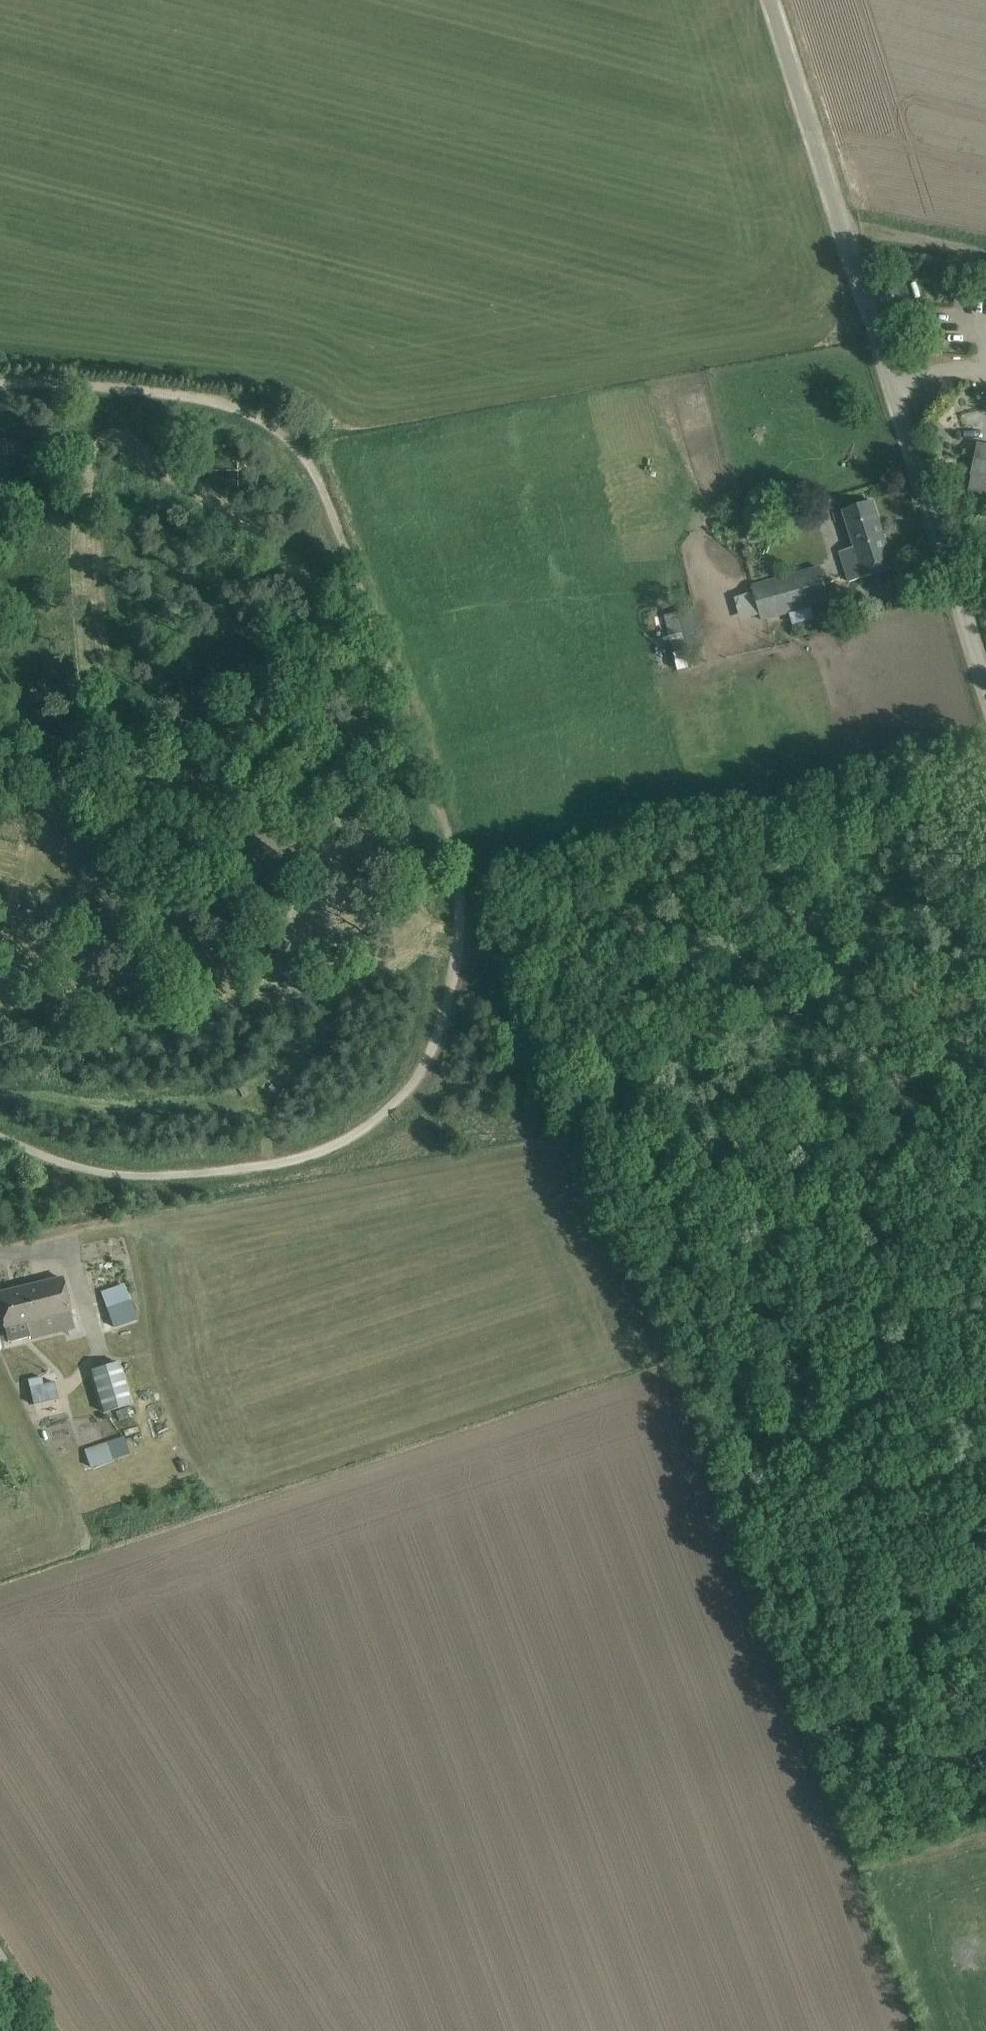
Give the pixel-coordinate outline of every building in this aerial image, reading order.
[(978,444),(972,474),(985,477),(985,446),(978,444)] [(848,582),(874,574),(893,568),(872,500),(842,510),(853,547),(838,552),(848,582)] [(806,573),(753,587),(762,621),(815,606),(806,573)] [(0,1293),(0,1310),(4,1326),(8,1341),(28,1337),(74,1325),(62,1278),(0,1293)] [(129,1299),(124,1285),(100,1293),(107,1307),(129,1299)] [(118,1360),(91,1369),(104,1411),(131,1402),(118,1360)] [(27,1380),(33,1405),(58,1399),(54,1381),(42,1384),(41,1377),(27,1380)] [(128,1453),(122,1438),(85,1451),(90,1466),(128,1453)]
